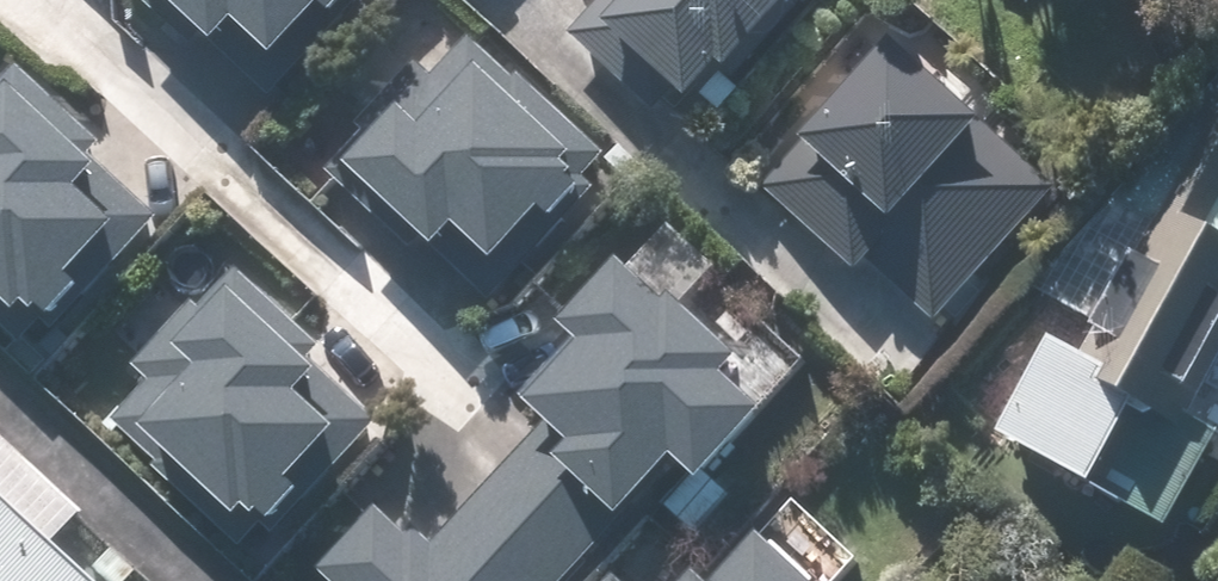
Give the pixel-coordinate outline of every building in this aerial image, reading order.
[(196,52),(202,46),(282,116),(384,0),(136,0),(196,52)] [(558,35),(646,116),(660,101),(679,119),(791,0),(591,0),(558,35)] [(624,187),(460,39),(421,83),(403,67),(349,127),(360,136),(325,174),(475,310),(489,296),(509,314),(624,187)] [(881,54),(757,193),(848,275),(860,261),(932,325),(1045,199),(881,54)] [(13,352),(39,327),(64,352),(199,222),(71,91),(53,108),(15,69),(0,83),(0,339),(13,352)] [(1073,498),(1087,476),(1198,543),(1217,510),(1217,117),(1066,370),(1042,355),(987,446),(1073,498)] [(316,573),(323,580),(564,580),(666,478),(687,498),(757,427),(714,385),(724,374),(655,306),(649,312),(605,270),(540,336),(566,361),(518,410),(538,430),(421,548),(407,534),(401,540),(375,514),(316,573)] [(309,351),(227,274),(190,312),(185,308),(124,372),(140,387),(104,425),(242,555),(292,503),(280,492),(327,442),(289,406),(310,384),(293,368),(309,351)] [(35,550),(67,518),(0,452),(0,580),(67,580),(35,550)] [(600,580),(851,580),(857,575),(787,506),(713,580),(657,524),(600,580)]
